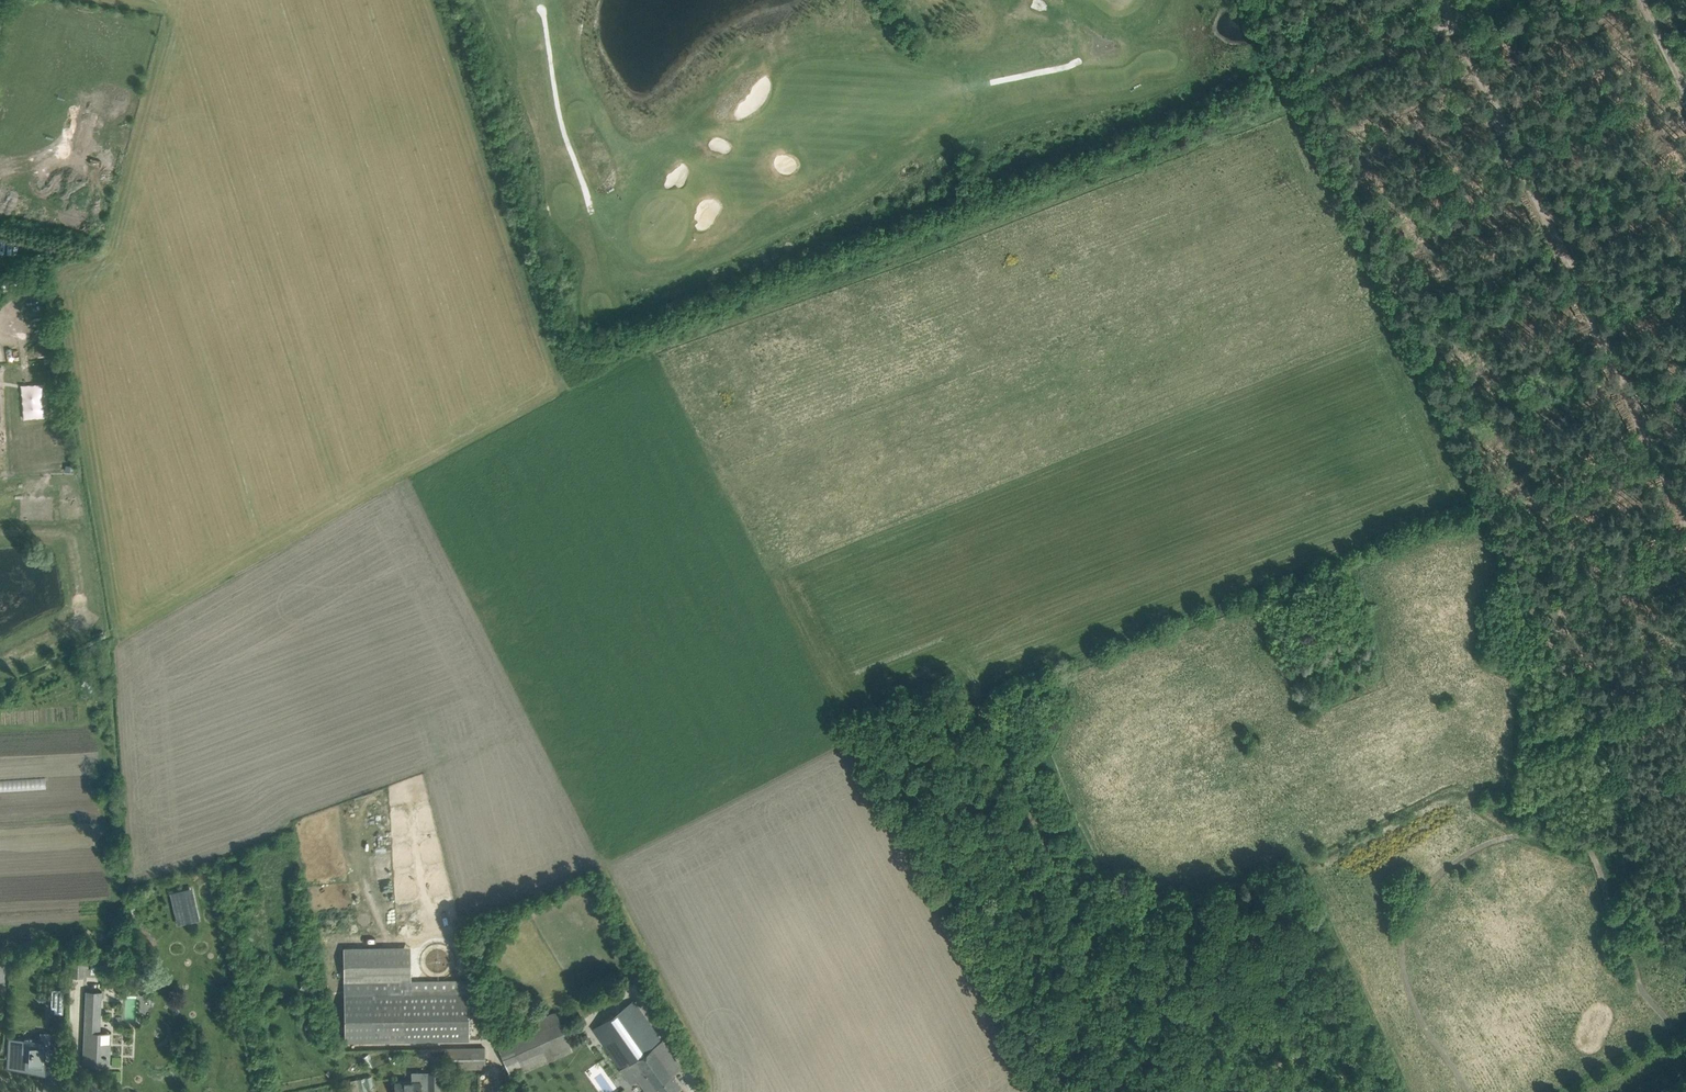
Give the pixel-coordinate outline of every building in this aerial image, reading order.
[(898,25),(891,28),(894,34),(900,32),(898,25)] [(18,382),(20,391),(32,389),(31,380),(18,382)] [(344,947),(345,981),(411,980),(411,946),(344,947)] [(72,956),(71,976),(85,977),(85,957),(72,956)] [(344,981),(345,1041),(469,1039),(469,992),(466,992),(466,979),(411,980),(345,981),(344,981)] [(102,991),(86,990),(83,1055),(86,1055),(85,1064),(110,1065),(111,1053),(110,1053),(111,1043),(99,1042),(100,1032),(102,991)] [(592,1029),(630,1082),(631,1084),(638,1079),(643,1086),(647,1091),(671,1091),(680,1085),(672,1074),(681,1068),(675,1059),(633,1000),(592,1029)] [(494,1038),(512,1077),(561,1056),(563,1060),(572,1056),(570,1052),(573,1051),(556,1011),(494,1038)] [(22,1046),(22,1039),(11,1039),(10,1067),(42,1068),(42,1062),(54,1062),(54,1047),(51,1047),(51,1032),(40,1031),(40,1046),(22,1046)] [(485,1067),(485,1047),(445,1048),(445,1068),(485,1067)] [(395,1080),(395,1087),(395,1091),(420,1091),(420,1089),(429,1089),(429,1081),(429,1072),(415,1072),(415,1081),(395,1080)] [(439,1072),(429,1072),(429,1081),(429,1089),(440,1089),(439,1072)]
